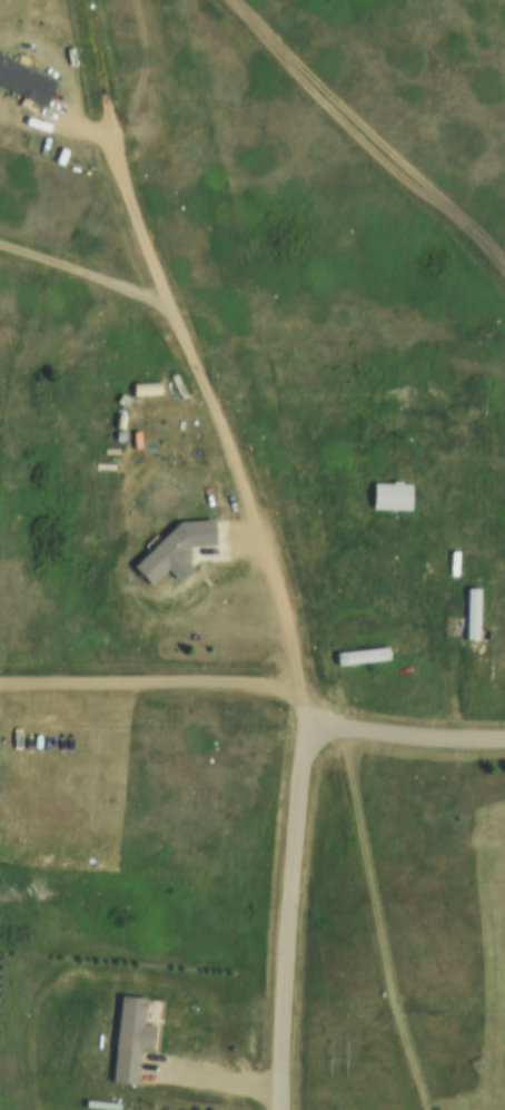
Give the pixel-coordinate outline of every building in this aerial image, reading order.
[(42,100),(0,77),(0,60),(49,87),(42,100)] [(130,377),(157,376),(158,390),(130,391),(130,377)] [(400,480),(408,480),(408,505),(370,504),(372,479),(390,479),(390,477),(400,477),(400,480)] [(169,524),(188,543),(147,583),(129,566),(169,524)] [(456,548),(455,571),(446,570),(447,547),(456,548)] [(38,577),(55,595),(59,591),(43,573),(38,577)] [(465,586),(477,586),(474,637),(463,637),(465,586)] [(331,651),(384,644),(386,658),(334,665),(331,651)] [(136,1045),(132,1083),(109,1081),(118,991),(141,993),(138,1021),(150,1022),(148,1047),(136,1045)]
